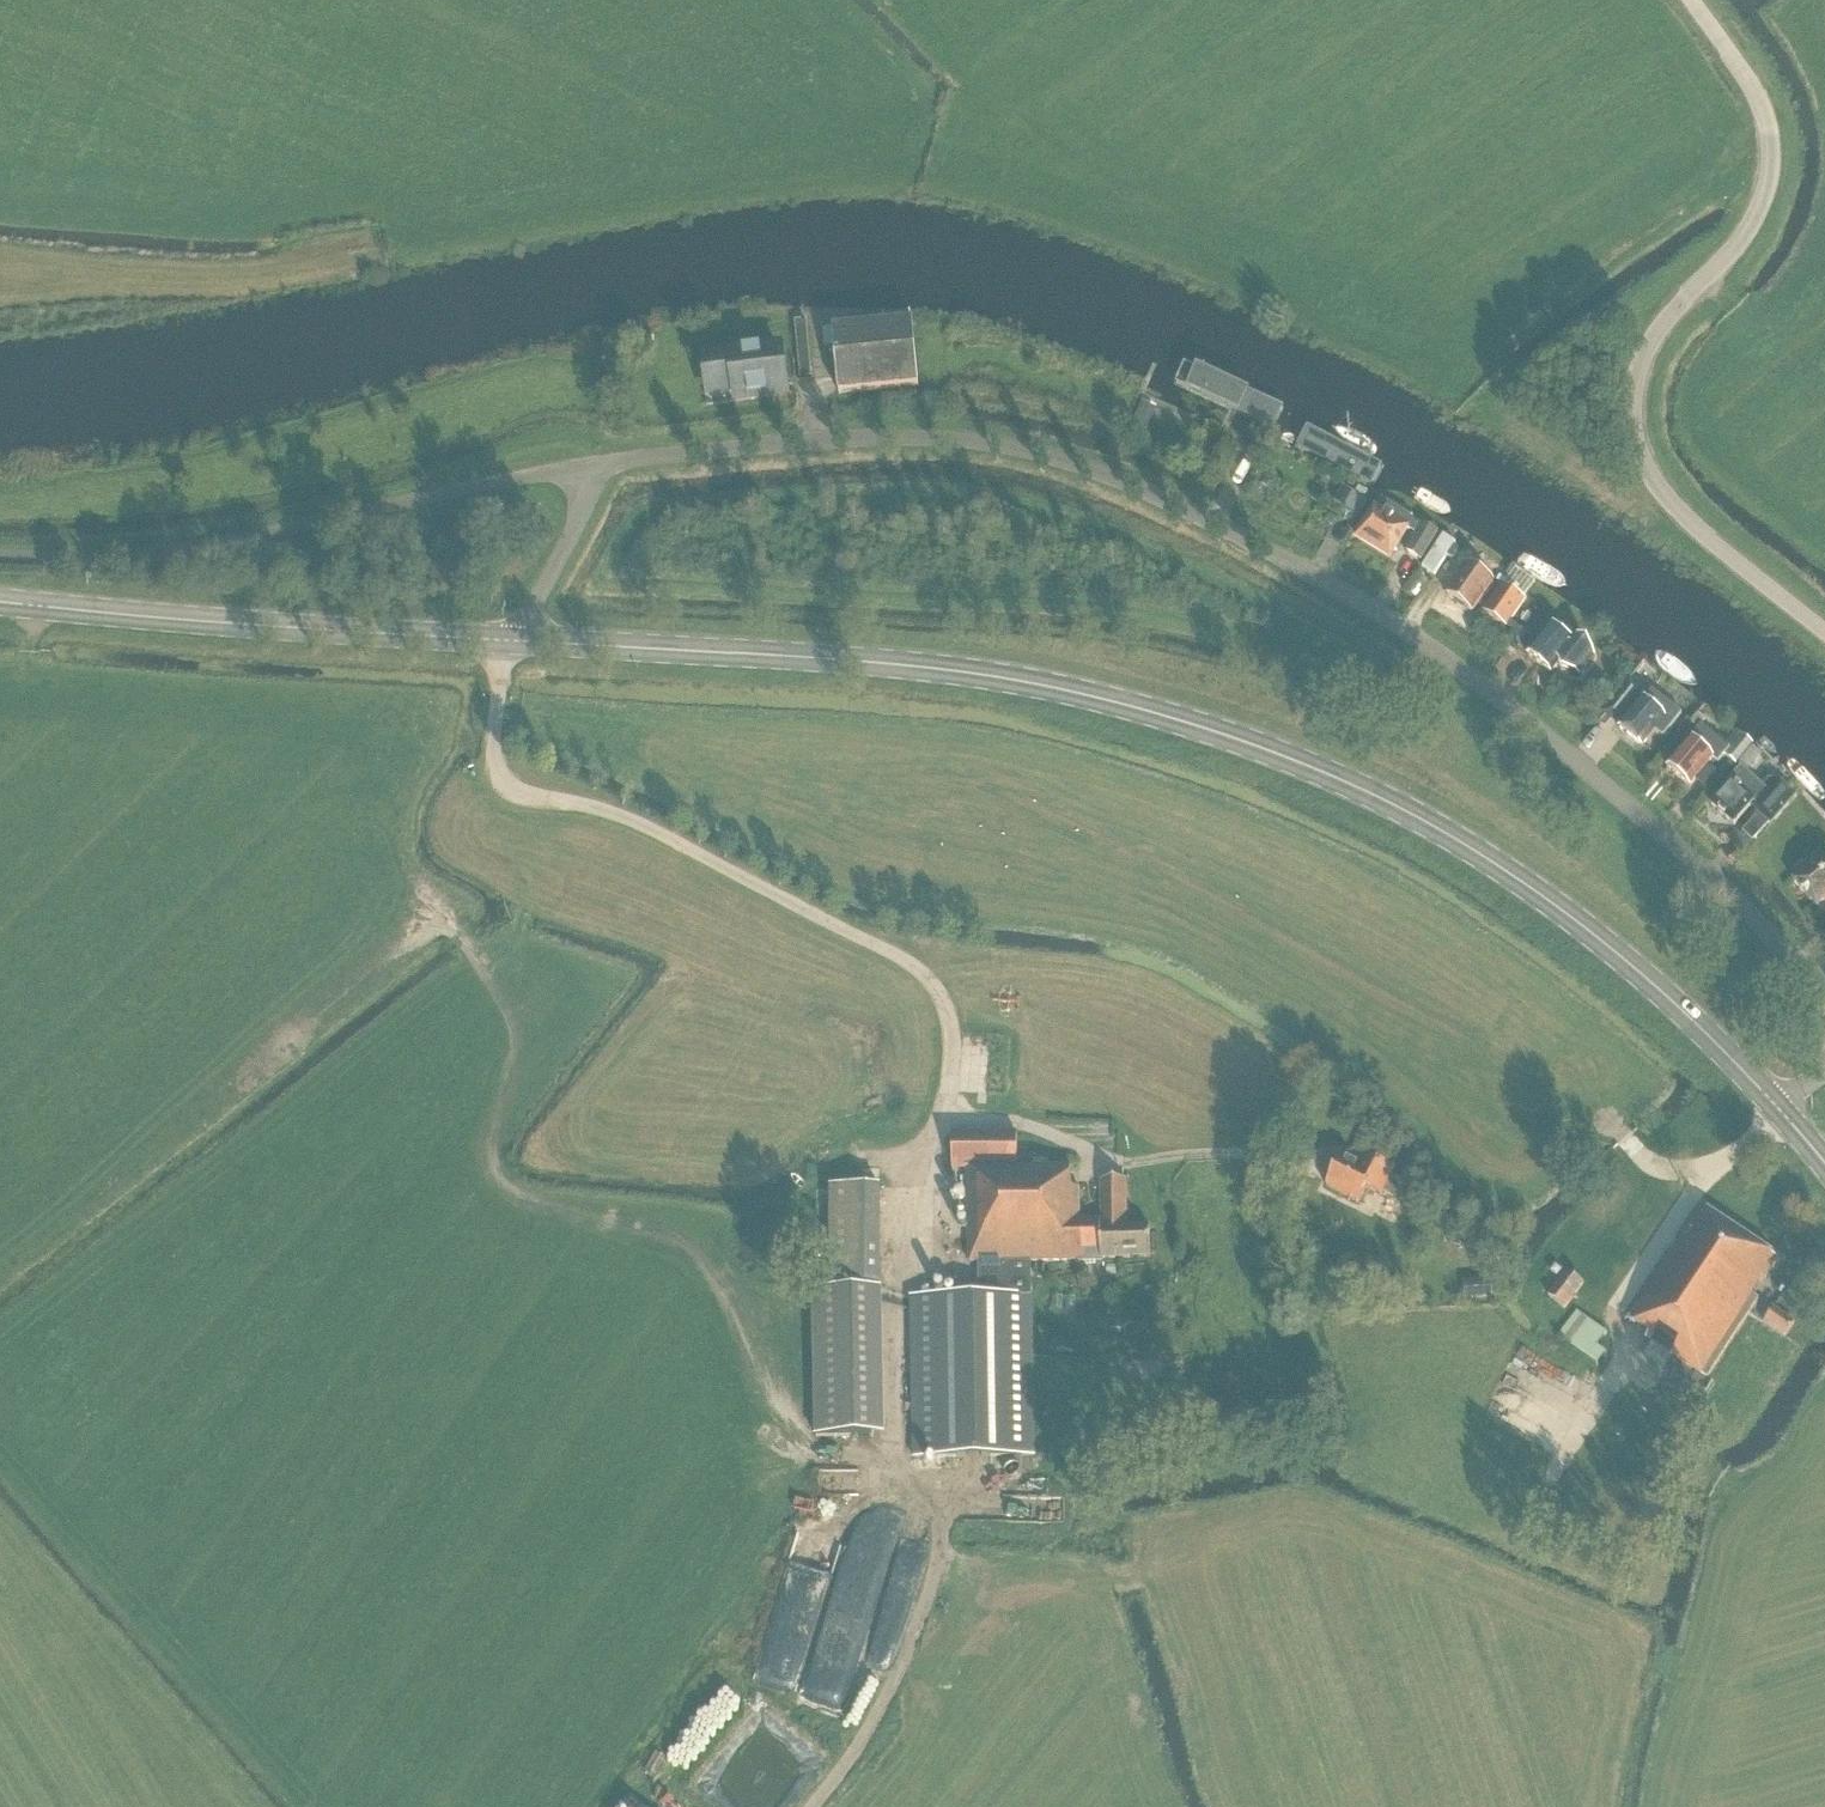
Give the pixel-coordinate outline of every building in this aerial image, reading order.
[(911,321),(910,313),(883,315),(884,324),(833,328),(839,393),(918,386),(912,321),(911,321)] [(786,393),(784,383),(780,348),(705,357),(710,393),(736,390),(738,400),(786,393)] [(1183,357),(1171,384),(1273,431),(1286,404),(1183,357)] [(1148,425),(1160,401),(1146,394),(1134,418),(1148,425)] [(1306,421),(1294,444),(1373,485),(1385,462),(1306,421)] [(1273,478),(1264,474),(1259,485),(1267,490),(1273,478)] [(1356,517),(1366,500),(1353,493),(1343,509),(1356,517)] [(1414,517),(1382,498),(1376,509),(1358,538),(1389,557),(1407,529),(1417,535),(1406,552),(1421,561),(1438,532),(1424,524),(1423,526),(1412,520),(1414,517)] [(1459,559),(1465,549),(1468,546),(1472,539),(1449,524),(1445,532),(1433,551),(1455,565),(1459,559)] [(1487,564),(1470,553),(1464,562),(1467,565),(1447,595),(1458,602),(1456,605),(1466,612),(1468,609),(1472,612),(1493,582),(1481,573),(1487,564)] [(1505,627),(1524,599),(1502,584),(1483,612),(1505,627)] [(1575,644),(1551,625),(1527,655),(1551,674),(1559,665),(1566,671),(1580,677),(1595,657),(1587,642),(1578,640),(1575,644)] [(1516,634),(1516,640),(1521,644),(1528,634),(1526,628),(1521,628),(1516,634)] [(1612,726),(1624,712),(1642,689),(1630,679),(1600,716),(1612,726)] [(1673,708),(1650,690),(1642,699),(1618,728),(1642,747),(1655,731),(1664,738),(1682,715),(1673,708)] [(1691,738),(1690,737),(1665,767),(1690,788),(1713,760),(1718,764),(1724,756),(1736,766),(1753,745),(1737,731),(1726,745),(1702,726),(1707,719),(1698,712),(1690,723),(1697,729),(1691,738)] [(1772,795),(1741,767),(1730,780),(1731,780),(1710,804),(1733,824),(1754,801),(1760,808),(1756,812),(1771,825),(1796,796),(1782,783),(1772,795)] [(1809,860),(1812,864),(1793,881),(1817,908),(1824,900),(1824,846),(1809,860)] [(1018,1168),(1017,1133),(952,1134),(952,1169),(967,1169),(969,1262),(978,1262),(979,1296),(911,1296),(914,1457),(1034,1455),(1030,1261),(1083,1260),(1083,1262),(1101,1262),(1101,1259),(1150,1257),(1149,1226),(1127,1227),(1126,1179),(1100,1180),(1100,1220),(1078,1220),(1078,1186),(1071,1186),(1070,1166),(1018,1168)] [(1393,1171),(1397,1162),(1367,1147),(1357,1166),(1340,1157),(1326,1185),(1358,1202),(1366,1188),(1381,1195),(1382,1193),(1400,1201),(1411,1180),(1393,1171)] [(830,1285),(880,1284),(880,1186),(831,1187),(830,1285)] [(1762,1279),(1777,1256),(1701,1207),(1627,1318),(1648,1332),(1645,1337),(1652,1341),(1643,1354),(1664,1367),(1672,1354),(1707,1377),(1758,1298),(1751,1294),(1760,1278),(1762,1279)] [(1557,1276),(1561,1271),(1556,1266),(1551,1272),(1557,1276)] [(1564,1308),(1583,1282),(1568,1270),(1548,1296),(1564,1308)] [(1491,1277),(1464,1278),(1466,1297),(1492,1295),(1491,1277)] [(815,1436),(885,1435),(883,1290),(813,1291),(815,1436)] [(1784,1336),(1794,1322),(1772,1307),(1762,1321),(1784,1336)] [(1597,1365),(1606,1352),(1596,1345),(1606,1332),(1576,1311),(1557,1337),(1597,1365)] [(781,1676),(819,1688),(837,1630),(799,1618),(781,1676)] [(861,1717),(871,1686),(833,1673),(823,1705),(861,1717)]
